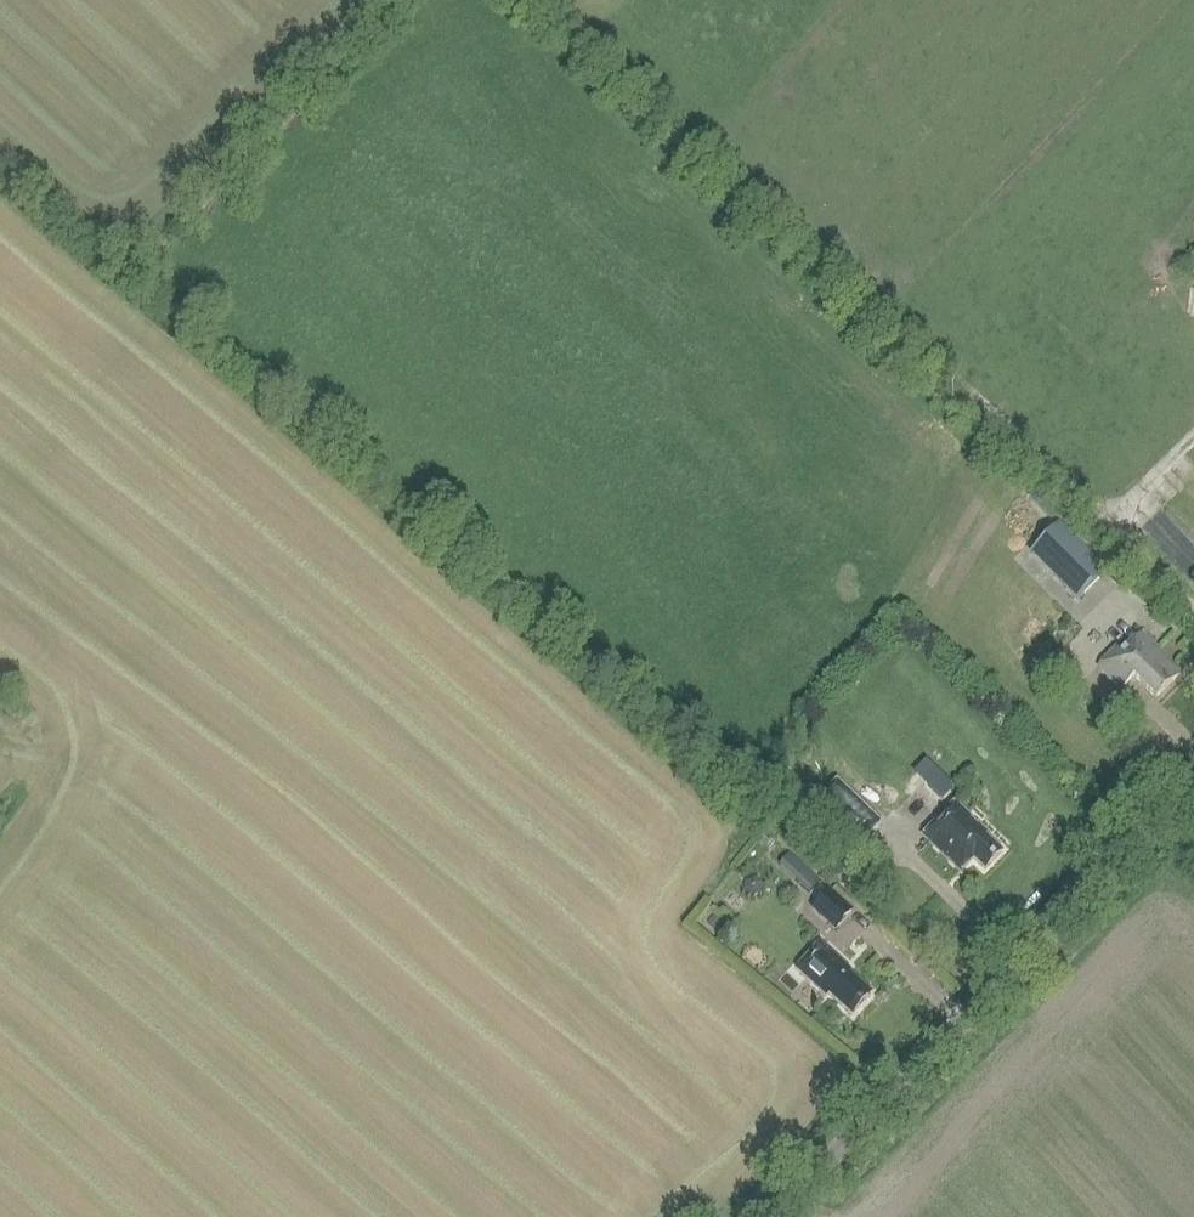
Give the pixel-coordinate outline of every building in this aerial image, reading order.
[(1191,285),(1177,299),(1193,317),(1193,289),(1191,285)] [(1172,547),(1188,531),(1163,508),(1147,524),(1172,547)] [(1104,573),(1058,526),(1032,553),(1078,599),(1104,573)] [(1154,647),(1157,644),(1142,629),(1121,651),(1115,645),(1097,664),(1120,687),(1132,674),(1155,696),(1179,671),(1154,647)] [(837,783),(812,809),(856,851),(881,824),(837,783)] [(954,804),(923,837),(960,873),(973,859),(985,870),(1002,853),(986,838),(988,835),(954,804)] [(820,882),(809,871),(797,884),(808,894),(820,882)] [(755,877),(745,881),(743,891),(751,898),(761,895),(763,884),(755,877)] [(836,928),(853,910),(831,890),(814,908),(836,928)] [(848,972),(850,969),(820,942),(796,969),(827,996),(829,993),(852,1013),(871,992),(848,972)]
